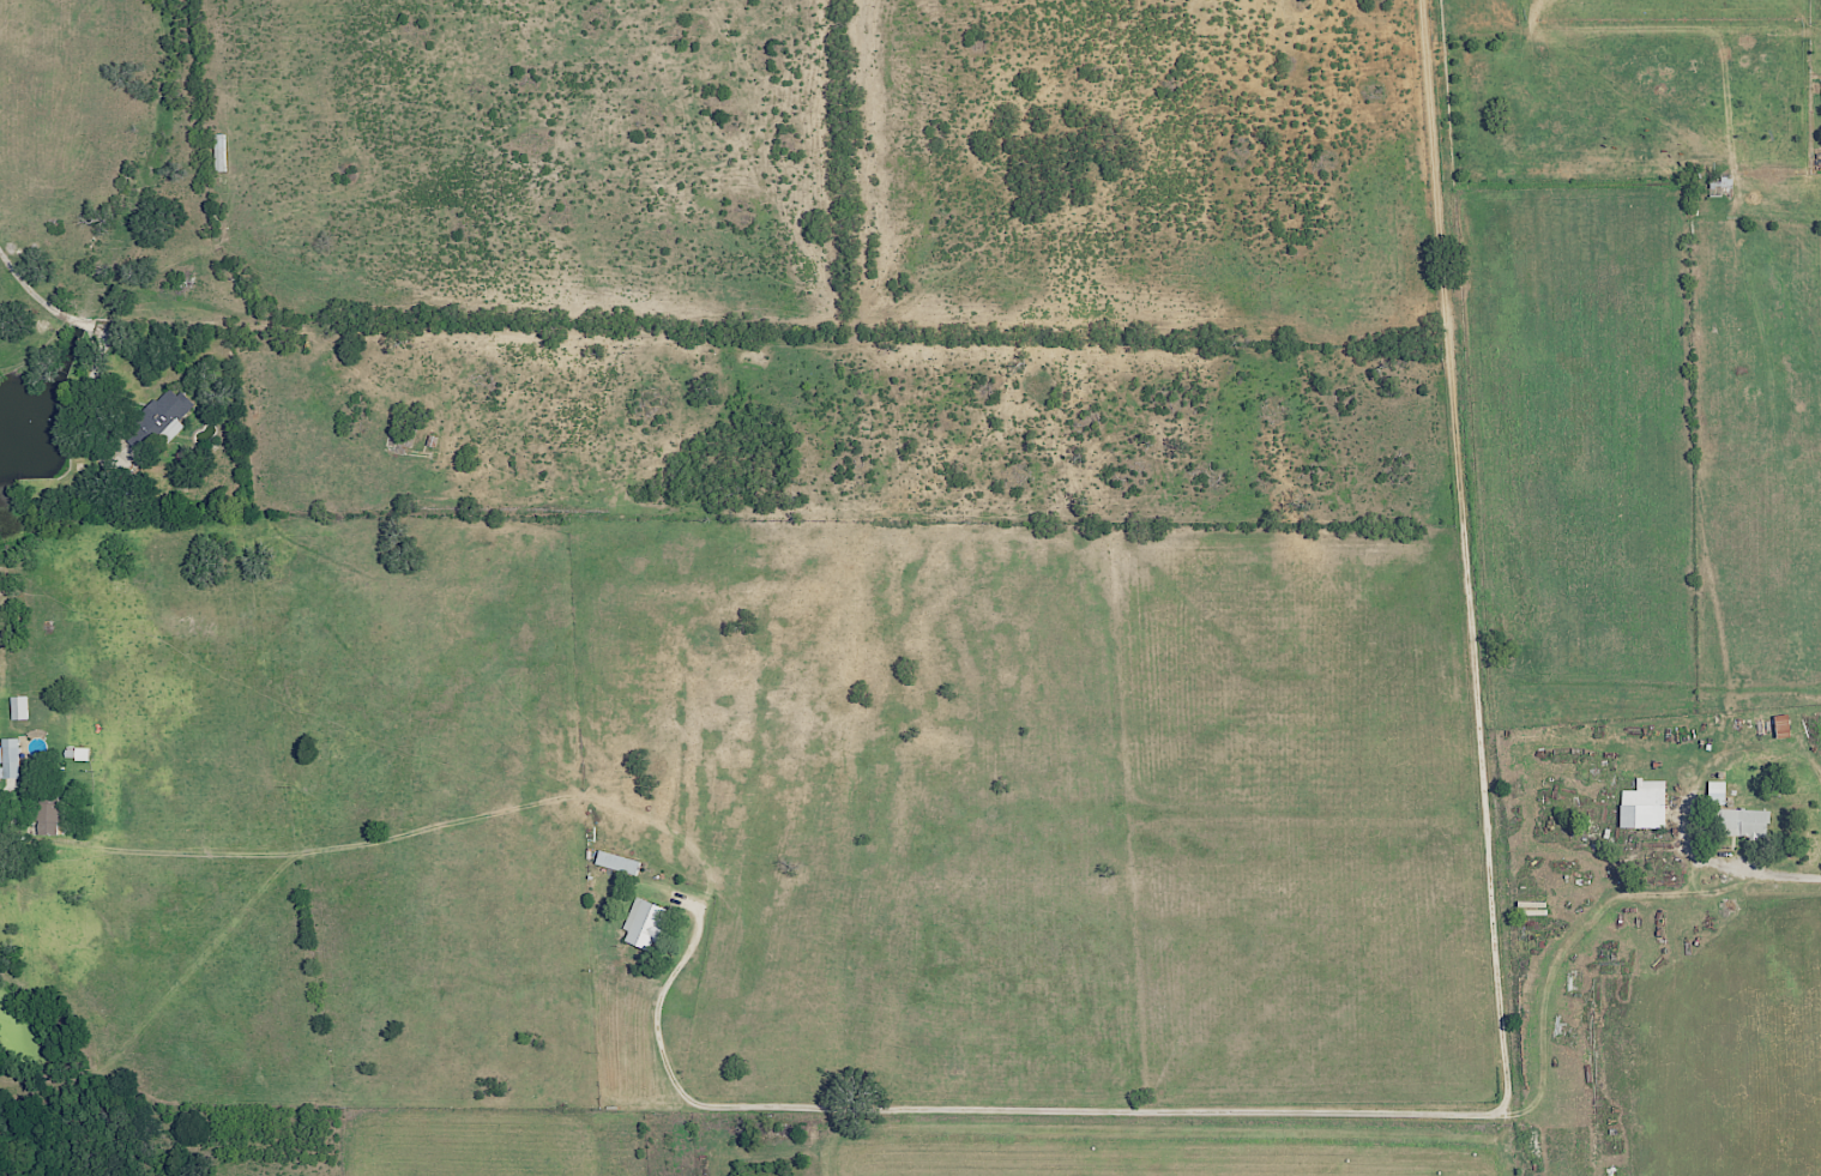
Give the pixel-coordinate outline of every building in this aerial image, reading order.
[(177,421),(192,406),(169,384),(135,419),(154,437),(160,432),(169,441),(183,426),(177,421)] [(10,696),(10,719),(27,719),(26,695),(10,696)] [(18,738),(0,738),(0,762),(2,762),(3,778),(19,778),(18,738)] [(87,761),(88,748),(74,747),(73,760),(87,761)] [(1620,790),(1619,827),(1664,828),(1665,780),(1635,779),(1635,790),(1620,790)] [(1725,781),(1707,781),(1707,804),(1724,804),(1725,781)] [(57,835),(57,821),(63,821),(63,803),(35,803),(35,834),(57,835)] [(1724,835),(1766,837),(1767,810),(1719,808),(1718,825),(1725,825),(1724,835)] [(593,863),(636,876),(640,863),(598,849),(593,863)] [(622,929),(627,931),(623,941),(650,952),(666,909),(634,896),(622,929)]
